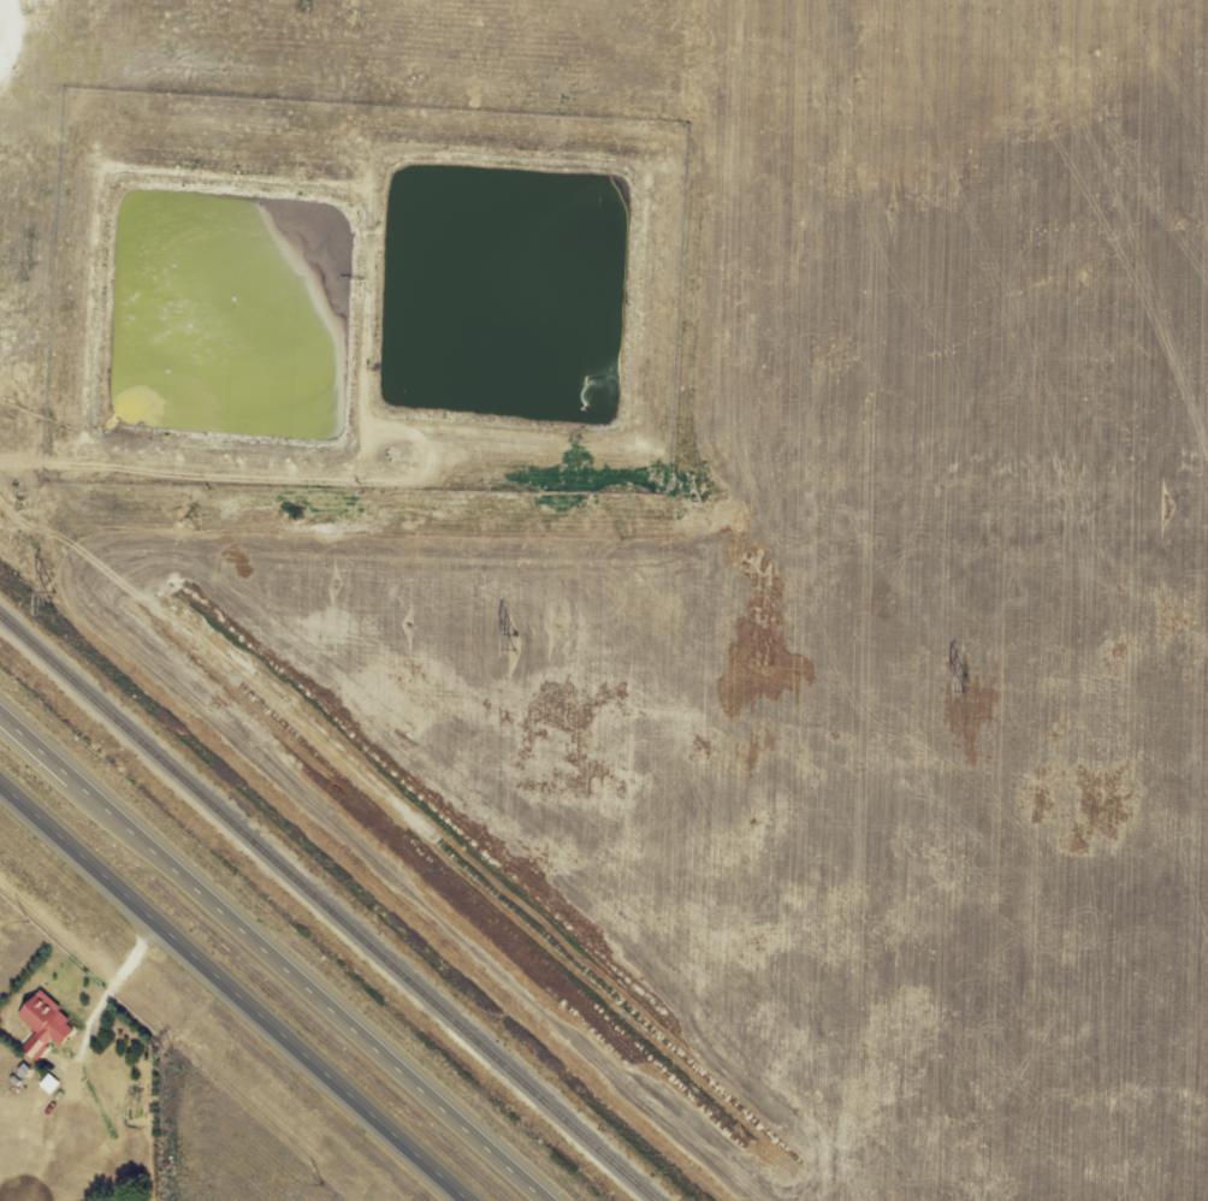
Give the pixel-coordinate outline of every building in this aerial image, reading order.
[(61,1046),(78,1029),(42,993),(19,1016),(48,1045),(54,1039),(61,1046)]
